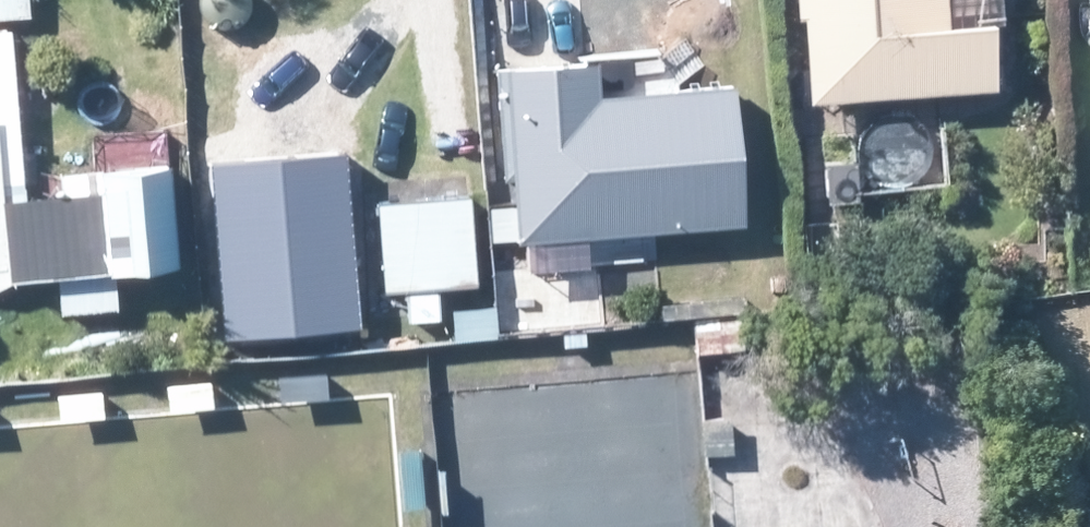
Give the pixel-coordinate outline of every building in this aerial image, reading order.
[(23,16),(22,0),(0,0),(0,17),(23,16)] [(787,13),(796,12),(804,103),(984,90),(978,23),(991,22),(990,0),(786,0),(787,13)] [(19,176),(6,28),(0,29),(0,282),(16,281),(52,278),(55,314),(114,308),(111,269),(169,266),(160,164),(96,169),(51,173),(54,196),(21,198),(19,176)] [(724,83),(672,87),(586,94),(582,63),(571,63),(499,68),(510,239),(531,238),(562,237),(733,224),(724,83)] [(214,168),(221,328),(360,322),(353,162),(214,168)] [(854,202),(854,192),(853,162),(822,164),(823,204),(833,203),(854,202)] [(402,291),(403,315),(404,321),(426,320),(424,286),(470,284),(465,197),(374,203),(380,292),(402,291)] [(474,307),(451,308),(453,338),(475,337),(474,307)] [(715,319),(690,318),(691,351),(715,350),(715,319)]
